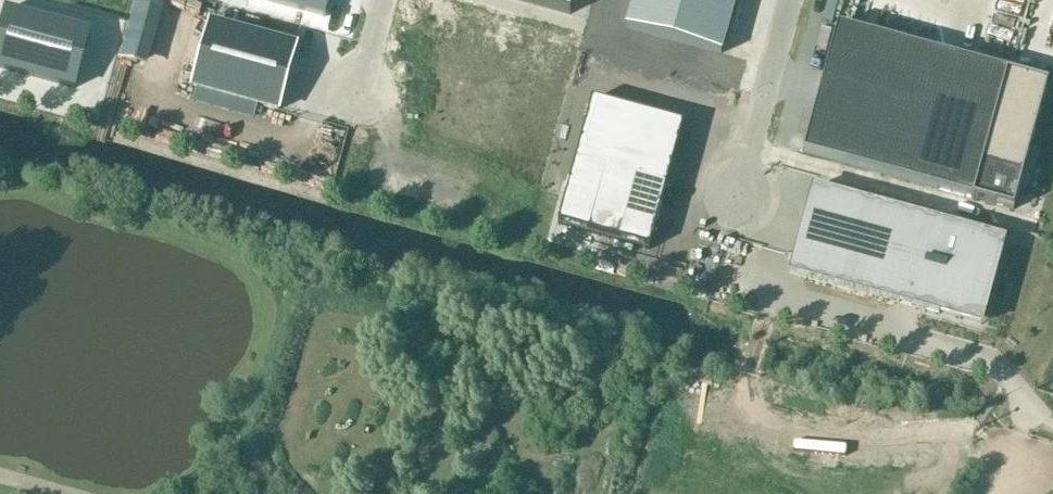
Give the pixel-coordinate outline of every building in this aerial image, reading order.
[(325,18),(330,0),(260,0),(325,18)] [(569,13),(572,0),(522,0),(569,13)] [(626,28),(721,54),(736,0),(633,0),(626,28)] [(76,91),(92,32),(4,9),(0,25),(0,71),(76,91)] [(295,47),(211,24),(193,88),(278,111),(295,47)] [(497,26),(466,136),(530,154),(561,44),(497,26)] [(1047,83),(836,26),(802,153),(1012,210),(1047,83)] [(558,225),(649,250),(683,125),(592,100),(558,225)] [(1004,241),(813,189),(791,273),(981,325),(1004,241)] [(855,453),(863,449),(852,428),(845,432),(855,453)]
